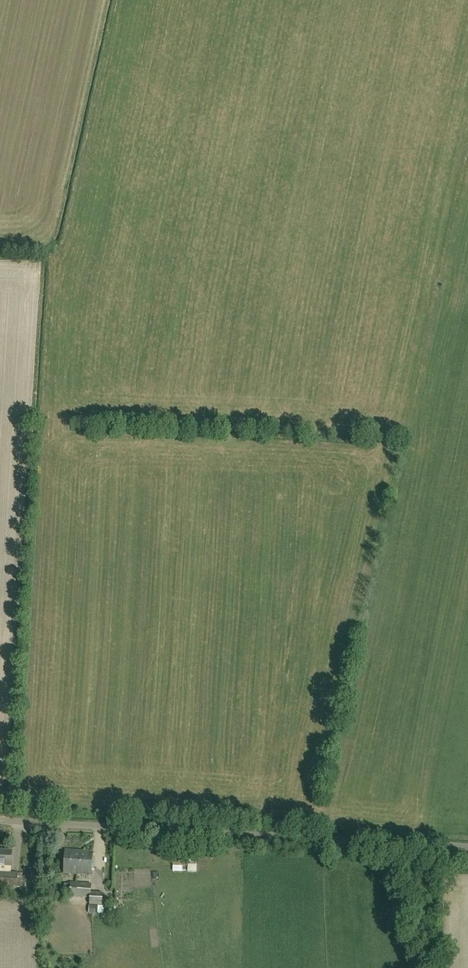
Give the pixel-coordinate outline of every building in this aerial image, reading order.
[(12,851),(0,850),(0,865),(11,866),(12,851)] [(92,875),(93,852),(65,850),(64,873),(92,875)] [(187,867),(188,850),(173,850),(173,866),(187,867)] [(17,889),(18,873),(0,872),(0,888),(17,889)] [(103,893),(94,892),(90,892),(91,883),(71,882),(70,896),(90,898),(90,904),(103,905),(103,893)]
